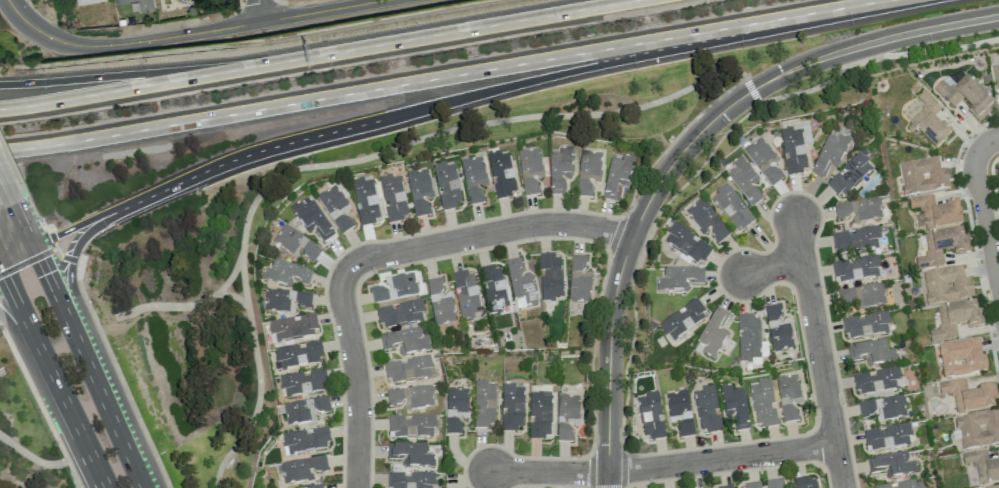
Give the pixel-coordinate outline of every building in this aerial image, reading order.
[(115,3),(138,1),(139,12),(151,10),(150,0),(115,0),(115,3)] [(994,104),(960,67),(935,90),(952,109),(961,101),(978,119),(994,104)] [(935,149),(952,133),(934,116),(942,108),(924,91),(916,99),(926,108),(910,124),(935,149)] [(806,173),(800,127),(780,130),(786,175),(806,173)] [(851,139),(840,134),(837,140),(827,136),(810,173),(823,179),(831,163),(838,166),(851,139)] [(773,163),(776,162),(763,137),(745,146),(766,187),(782,179),(773,163)] [(571,147),(559,147),(559,154),(549,154),(550,195),(564,194),(564,178),(572,177),(571,147)] [(872,168),(865,161),(870,155),(862,147),(827,184),(843,199),(872,168)] [(538,194),(536,178),(542,177),(539,148),(518,150),(523,195),(538,194)] [(495,198),(516,195),(509,152),(501,153),(500,151),(488,153),(493,183),(495,198)] [(611,159),(602,198),(615,201),(618,185),(627,187),(634,157),(622,155),(621,161),(611,159)] [(461,160),(469,205),(484,202),(481,187),(486,186),(481,156),(461,160)] [(750,185),(758,180),(741,156),(731,163),(736,169),(728,174),(750,207),(761,199),(750,185)] [(904,196),(950,189),(946,169),(940,170),(938,157),(899,163),(904,196)] [(433,165),(441,211),(456,208),(455,203),(461,202),(453,161),(433,165)] [(414,217),(429,215),(426,197),(432,197),(428,169),(407,172),(414,217)] [(379,176),(387,223),(407,220),(399,176),(392,177),(391,174),(379,176)] [(358,224),(378,222),(372,176),(352,179),(358,224)] [(712,194),(735,233),(753,222),(730,183),(712,194)] [(341,234),(353,227),(344,212),(349,209),(335,185),(316,196),(341,234)] [(323,242),(334,234),(307,195),(290,207),(308,233),(313,228),(323,242)] [(962,225),(959,202),(934,205),(933,195),(908,199),(910,209),(920,207),(920,215),(919,215),(921,230),(962,225)] [(882,218),(878,196),(834,204),(837,220),(853,217),(854,223),(882,218)] [(729,234),(701,198),(684,211),(702,234),(708,230),(718,243),(729,234)] [(712,247),(673,223),(662,241),(701,265),(712,247)] [(322,247),(282,225),(272,243),(297,257),(299,253),(314,262),(322,247)] [(835,255),(880,248),(877,227),(832,233),(835,255)] [(915,258),(917,270),(944,265),(942,251),(954,250),(955,253),(966,251),(962,228),(923,234),(927,256),(915,258)] [(541,299),(562,298),(560,254),(539,255),(541,299)] [(570,255),(568,301),(590,302),(591,272),(585,272),(586,256),(570,255)] [(833,262),(836,282),(878,277),(877,268),(880,267),(878,256),(833,262)] [(505,261),(515,308),(537,304),(530,273),(522,275),(518,258),(505,261)] [(312,271),(274,260),(271,270),(265,268),(261,279),(290,288),(292,280),(308,285),(312,271)] [(507,308),(501,264),(482,267),(487,310),(507,308)] [(974,298),(971,277),(964,278),(962,266),(923,272),(928,305),(974,298)] [(704,284),(704,268),(663,269),(663,280),(658,280),(658,291),(688,291),(688,284),(704,284)] [(452,274),(460,320),(474,317),(473,314),(480,313),(473,270),(452,274)] [(384,277),(385,286),(371,287),(372,301),(417,296),(414,274),(384,277)] [(454,323),(451,293),(443,294),(441,278),(428,280),(433,325),(454,323)] [(886,305),(882,283),(838,290),(840,308),(858,306),(859,309),(886,305)] [(311,308),(311,292),(266,290),(265,311),(294,312),(294,307),(311,308)] [(394,305),(377,308),(381,330),(423,321),(421,312),(424,311),(421,299),(394,305)] [(707,317),(696,299),(658,324),(670,341),(707,317)] [(937,306),(939,330),(929,331),(930,341),(957,339),(956,326),(978,324),(976,302),(937,306)] [(789,324),(781,326),(778,304),(765,306),(771,352),(793,349),(789,324)] [(693,350),(713,360),(726,336),(719,332),(728,314),(715,307),(693,350)] [(843,318),(846,338),(890,333),(887,312),(843,318)] [(295,317),(269,321),(271,342),(317,335),(314,314),(295,317)] [(739,363),(752,362),(752,358),(759,358),(758,315),(737,315),(738,331),(739,331),(739,363)] [(382,350),(399,347),(401,356),(431,350),(428,336),(422,337),(420,328),(379,336),(382,350)] [(988,371),(985,354),(981,355),(979,338),(938,345),(943,378),(988,371)] [(276,370),(323,362),(319,341),(272,349),(276,370)] [(848,345),(849,361),(866,359),(866,365),(897,361),(896,349),(887,350),(886,341),(848,345)] [(385,362),(388,383),(434,376),(431,356),(385,362)] [(868,373),(868,372),(854,374),(857,394),(904,387),(901,368),(868,373)] [(278,376),(280,390),(284,389),(285,397),(327,391),(324,369),(278,376)] [(782,423),(796,421),(794,400),(800,399),(797,374),(776,377),(782,423)] [(495,384),(487,384),(487,380),(475,379),(473,426),(494,427),(495,384)] [(777,424),(774,406),(774,407),(770,379),(749,383),(756,427),(777,424)] [(997,407),(993,383),(978,386),(978,389),(967,391),(965,379),(938,383),(940,394),(952,393),(956,414),(997,407)] [(503,383),(503,415),(502,415),(502,430),(523,430),(523,387),(515,387),(515,383),(503,383)] [(714,384),(700,386),(701,389),(694,390),(699,433),(721,430),(719,414),(717,414),(714,384)] [(743,389),(734,390),(733,384),(720,386),(725,415),(731,414),(734,430),(749,428),(743,389)] [(388,404),(409,402),(410,410),(434,406),(431,385),(386,391),(388,404)] [(467,415),(467,389),(446,389),(446,434),(461,434),(461,415),(467,415)] [(666,392),(669,418),(690,415),(687,390),(666,392)] [(644,392),(644,397),(639,398),(643,439),(664,437),(659,391),(644,392)] [(549,438),(550,392),(530,392),(529,417),(530,417),(530,437),(549,438)] [(557,441),(572,441),(572,425),(578,426),(579,396),(558,395),(557,441)] [(283,404),(287,426),(315,420),(314,414),(330,411),(327,396),(283,404)] [(879,420),(906,417),(903,396),(858,401),(860,417),(879,414),(879,420)] [(998,431),(998,411),(956,417),(961,450),(998,444),(998,434),(998,431)] [(434,416),(404,417),(388,417),(388,437),(434,437),(434,416)] [(694,435),(691,419),(676,421),(680,438),(694,435)] [(866,451),(911,444),(908,423),(881,427),(881,428),(863,430),(866,451)] [(284,454),(329,448),(327,427),(281,433),(284,454)] [(427,445),(388,444),(387,458),(404,459),(404,466),(435,467),(435,456),(427,456),(427,445)] [(998,483),(998,458),(986,461),(986,450),(961,454),(962,466),(972,464),(978,486),(998,483)] [(867,459),(870,473),(886,470),(887,478),(917,473),(915,461),(908,462),(906,451),(867,459)] [(327,471),(326,457),(280,461),(282,483),(313,481),(312,472),(327,471)] [(389,472),(389,487),(431,487),(431,486),(435,486),(435,473),(389,472)] [(794,479),(796,487),(817,487),(815,476),(794,479)] [(767,487),(781,487),(780,479),(766,481),(767,487)] [(874,487),(922,487),(921,479),(874,487)]
